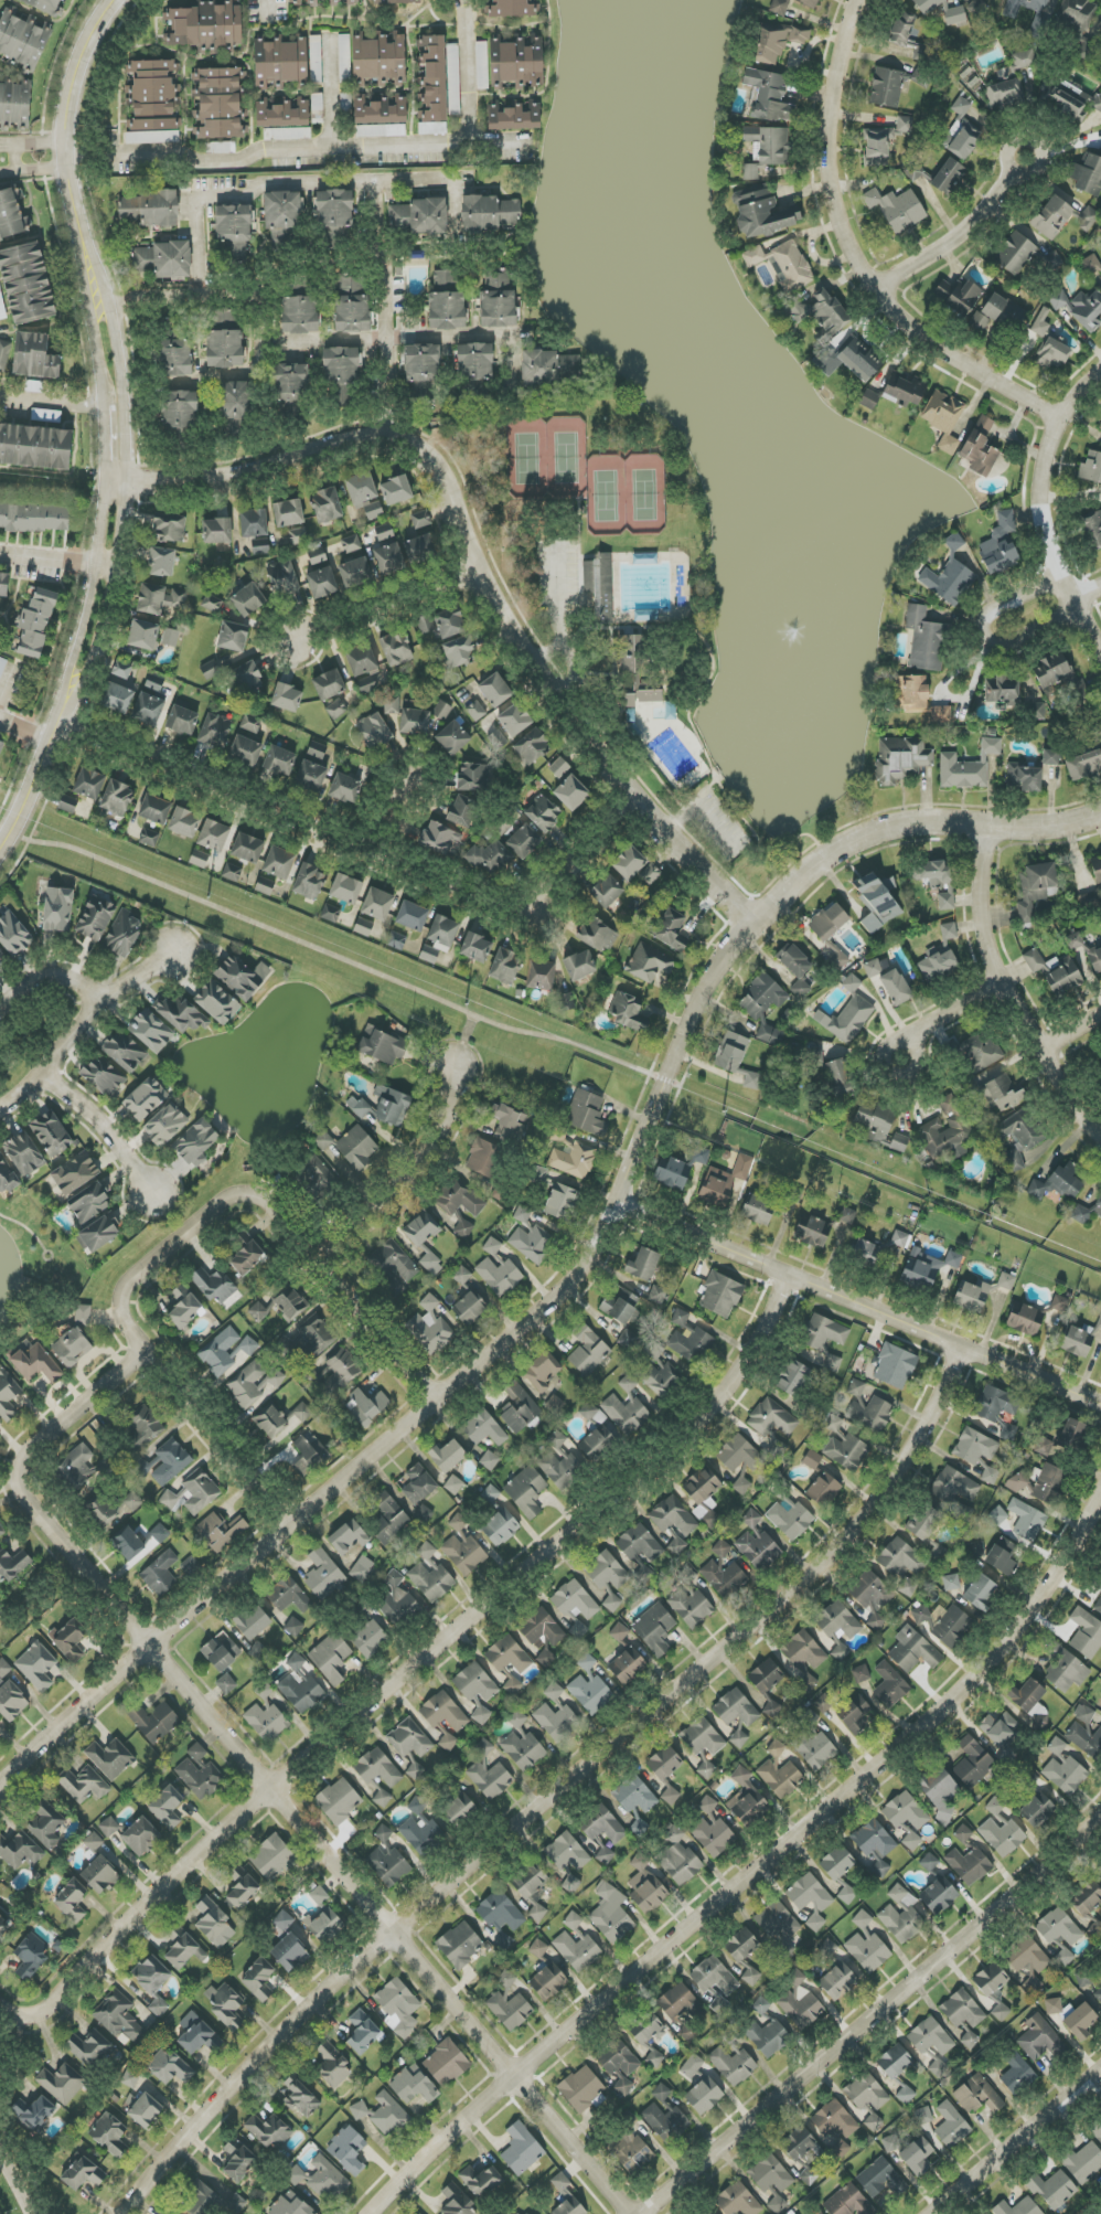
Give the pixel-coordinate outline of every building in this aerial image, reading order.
[(61,19),(65,10),(58,7),(61,0),(16,0),(61,19)] [(494,5),(488,5),(489,17),(540,16),(540,4),(531,5),(531,0),(494,0),(494,5)] [(769,11),(784,17),(790,0),(773,0),(769,11)] [(816,9),(819,0),(792,0),(816,9)] [(922,15),(948,1),(947,0),(913,0),(922,15)] [(1016,20),(1022,6),(1043,15),(1049,0),(1007,0),(1001,14),(1016,20)] [(1058,20),(1070,21),(1069,33),(1089,35),(1091,0),(1059,0),(1058,20)] [(242,6),(232,6),(232,3),(211,3),(197,3),(197,9),(162,9),(163,21),(166,21),(166,46),(198,45),(199,54),(234,53),(234,45),(243,44),(242,6)] [(949,9),(947,3),(942,4),(947,26),(967,21),(963,6),(949,9)] [(0,22),(0,56),(35,71),(54,26),(44,22),(42,28),(12,15),(14,11),(6,7),(0,22)] [(914,15),(896,12),(890,44),(908,47),(914,15)] [(780,66),(783,40),(809,43),(811,31),(760,24),(755,63),(780,66)] [(353,38),(353,88),(364,87),(364,79),(378,79),(378,88),(391,88),(391,86),(406,86),(405,35),(390,35),(390,36),(377,36),(377,38),(353,38)] [(321,36),(309,36),(311,84),(322,83),(321,36)] [(447,134),(445,36),(417,36),(417,53),(416,53),(417,65),(423,65),(423,108),(419,108),(420,135),(447,134)] [(308,83),(307,38),(295,38),(295,43),(277,43),(277,41),(255,41),(255,89),(272,89),(272,83),(308,83)] [(542,38),(531,38),(531,47),(524,47),(524,38),(514,38),(514,42),(490,43),(491,90),(502,90),(502,82),(516,81),(516,88),(544,87),(542,38)] [(477,90),(488,89),(487,42),(476,42),(477,90)] [(449,116),(460,115),(458,44),(447,44),(449,116)] [(1036,66),(1033,50),(1013,53),(1015,69),(1036,66)] [(129,132),(126,132),(127,144),(179,142),(178,129),(182,128),(181,119),(177,119),(175,87),(173,87),(172,71),(178,71),(178,60),(126,62),(129,132)] [(999,81),(1017,79),(1016,67),(997,69),(999,81)] [(198,139),(247,138),(247,126),(240,126),(239,68),(194,69),(196,121),(206,121),(206,128),(197,128),(198,139)] [(785,75),(746,68),(742,85),(754,87),(749,116),(792,124),(795,106),(783,103),(786,87),(783,87),(785,75)] [(1078,119),(1088,94),(1051,78),(1040,103),(1078,119)] [(989,105),(1023,99),(1020,80),(986,86),(989,105)] [(11,82),(0,82),(0,123),(9,124),(11,82)] [(13,82),(12,123),(29,123),(31,83),(13,82)] [(1089,106),(1100,113),(1100,94),(1094,90),(1078,121),(1081,122),(1089,106)] [(321,94),(311,95),(312,114),(323,114),(321,94)] [(407,124),(407,99),(395,99),(395,102),(367,102),(367,95),(354,95),(354,124),(407,124)] [(951,109),(963,117),(972,104),(960,96),(951,109)] [(310,126),(309,101),(298,101),(298,109),(291,109),(291,99),(256,100),(257,128),(310,126)] [(540,129),(540,104),(526,104),(525,102),(512,102),(512,108),(501,108),(501,103),(488,104),(489,130),(540,129)] [(888,166),(888,137),(913,136),(913,117),(897,117),(897,129),(865,130),(866,167),(888,166)] [(946,148),(963,161),(982,137),(965,124),(946,148)] [(406,125),(356,126),(356,138),(406,136),(406,125)] [(311,128),(264,129),(265,140),(311,139),(311,128)] [(786,128),(743,128),(743,142),(759,142),(759,164),(743,164),(743,180),(760,180),(760,165),(786,165),(786,128)] [(1099,152),(1098,156),(1087,152),(1083,166),(1074,164),(1071,175),(1077,177),(1074,189),(1099,197),(1100,191),(1100,153),(1099,152)] [(930,184),(949,197),(968,170),(949,157),(930,184)] [(798,207),(778,212),(771,186),(732,196),(744,240),(803,224),(798,207)] [(29,217),(20,219),(16,201),(24,199),(21,187),(0,192),(0,238),(32,231),(29,217)] [(927,216),(911,189),(896,198),(892,192),(882,198),(876,187),(862,196),(870,210),(878,205),(895,235),(927,216)] [(178,226),(178,191),(139,191),(139,198),(120,198),(120,222),(142,222),(142,226),(178,226)] [(353,233),(353,191),(318,191),(318,233),(353,233)] [(265,228),(300,229),(301,193),(266,192),(265,228)] [(1030,224),(1051,241),(1075,211),(1054,194),(1030,224)] [(463,230),(521,229),(521,200),(498,201),(498,196),(462,196),(463,230)] [(448,200),(411,199),(410,234),(447,235),(448,200)] [(408,205),(389,206),(390,231),(409,230),(408,205)] [(1100,214),(1100,213),(1089,205),(1076,224),(1088,233),(1100,214)] [(250,206),(217,206),(217,243),(225,243),(225,263),(251,263),(250,206)] [(1017,277),(1038,246),(1014,231),(994,261),(1017,277)] [(748,268),(770,259),(784,294),(814,282),(797,239),(763,253),(760,246),(742,253),(748,268)] [(57,316),(39,241),(0,250),(0,264),(15,326),(57,316)] [(132,273),(154,273),(154,278),(190,278),(190,245),(132,245),(132,273)] [(1045,256),(1050,269),(1062,265),(1057,252),(1045,256)] [(1100,266),(1094,254),(1079,262),(1087,276),(1099,269),(1100,272),(1100,266)] [(430,292),(430,329),(463,330),(464,271),(434,270),(434,293),(430,292)] [(516,291),(509,291),(510,274),(483,273),(482,327),(515,328),(516,291)] [(370,332),(370,295),(360,295),(360,276),(337,276),(337,332),(370,332)] [(943,279),(932,295),(966,317),(983,291),(962,277),(956,287),(943,279)] [(775,310),(783,321),(791,315),(798,324),(812,313),(824,329),(815,336),(821,344),(851,321),(825,286),(801,303),(796,295),(775,310)] [(1100,324),(1100,294),(1097,290),(1088,299),(1081,292),(1072,301),(1059,289),(1047,301),(1058,311),(1063,306),(1091,334),(1100,324)] [(970,325),(983,334),(993,319),(1015,333),(1028,313),(993,290),(970,325)] [(318,333),(318,296),(282,297),(283,333),(318,333)] [(1042,337),(1049,325),(1044,322),(1050,311),(1043,307),(1030,330),(1042,337)] [(237,329),(236,309),(210,310),(211,331),(237,329)] [(159,376),(192,376),(192,339),(183,339),(183,319),(159,319),(159,376)] [(245,367),(243,330),(207,332),(208,368),(245,367)] [(61,356),(47,355),(48,334),(17,332),(17,341),(0,340),(0,371),(11,371),(10,375),(60,378),(61,356)] [(1032,358),(1056,373),(1073,349),(1049,333),(1032,358)] [(837,358),(865,383),(884,362),(857,337),(837,358)] [(494,345),(456,344),(455,364),(460,364),(459,383),(492,384),(494,345)] [(437,345),(402,346),(403,365),(406,365),(406,382),(412,382),(412,400),(439,399),(437,345)] [(359,384),(358,348),(323,348),(324,385),(359,384)] [(523,385),(579,383),(578,355),(554,356),(554,350),(522,351),(523,385)] [(821,369),(838,361),(832,350),(816,359),(821,369)] [(273,365),(273,402),(279,402),(279,417),(304,417),(304,364),(273,365)] [(43,392),(43,382),(26,381),(26,392),(43,392)] [(222,382),(219,436),(246,437),(249,383),(222,382)] [(873,411),(881,396),(867,389),(859,404),(873,411)] [(966,404),(950,397),(935,390),(920,419),(945,432),(937,448),(953,456),(960,441),(950,435),(966,404)] [(197,392),(163,391),(162,429),(196,429),(197,392)] [(969,469),(987,479),(1001,452),(984,443),(995,422),(981,414),(958,455),(972,463),(969,469)] [(0,425),(0,465),(70,469),(73,429),(0,425)] [(1089,450),(1086,464),(1081,464),(1077,479),(1100,483),(1100,499),(1100,453),(1089,450)] [(354,507),(379,497),(369,471),(344,480),(354,507)] [(379,483),(387,506),(413,498),(406,475),(379,483)] [(343,518),(335,487),(310,493),(318,525),(343,518)] [(273,503),(276,527),(304,524),(302,500),(273,503)] [(378,500),(363,506),(369,520),(384,514),(378,500)] [(69,533),(71,507),(28,504),(28,505),(0,504),(0,529),(69,533)] [(243,539),(269,535),(265,508),(239,512),(243,539)] [(995,514),(1000,527),(989,531),(993,539),(977,545),(990,575),(1021,563),(1009,533),(1019,529),(1010,508),(995,514)] [(415,530),(432,524),(427,510),(411,516),(415,530)] [(1082,515),(1089,551),(1100,549),(1100,512),(1082,515)] [(185,542),(186,516),(154,515),(153,541),(185,542)] [(232,543),(231,519),(203,519),(203,544),(232,543)] [(308,542),(305,527),(288,531),(291,545),(308,542)] [(340,540),(345,554),(361,549),(356,535),(340,540)] [(410,548),(411,563),(435,560),(433,535),(417,536),(418,548),(410,548)] [(957,607),(978,575),(951,558),(959,546),(948,539),(944,545),(955,551),(939,577),(925,568),(917,582),(957,607)] [(381,575),(407,567),(398,542),(373,550),(381,575)] [(173,577),(175,549),(151,547),(148,575),(173,577)] [(613,624),(611,553),(599,554),(599,561),(583,561),(583,593),(596,593),(597,624),(613,624)] [(313,600),(338,593),(327,556),(311,560),(314,568),(305,571),(313,600)] [(346,589),(373,580),(364,556),(338,566),(346,589)] [(300,590),(293,562),(267,568),(274,596),(300,590)] [(0,572),(0,596),(8,597),(9,573),(0,572)] [(267,604),(255,582),(230,597),(242,618),(267,604)] [(138,613),(163,615),(163,608),(186,610),(187,591),(169,589),(169,586),(141,584),(138,613)] [(57,593),(35,587),(30,611),(23,609),(18,629),(23,631),(17,654),(40,660),(57,593)] [(223,601),(208,593),(202,605),(217,613),(223,601)] [(942,671),(945,624),(926,623),(927,606),(907,604),(906,628),(913,629),(910,668),(942,671)] [(442,640),(467,631),(458,607),(417,621),(422,635),(438,629),(442,640)] [(156,651),(159,624),(132,620),(128,647),(156,651)] [(217,647),(244,654),(250,627),(223,620),(217,647)] [(161,644),(176,648),(180,632),(165,628),(161,644)] [(378,640),(391,669),(414,658),(401,629),(378,640)] [(662,702),(663,689),(641,688),(643,636),(620,635),(619,676),(634,676),(633,694),(625,694),(625,707),(635,707),(635,701),(662,702)] [(442,645),(449,669),(476,662),(469,637),(442,645)] [(355,678),(379,667),(369,644),(345,655),(355,678)] [(1079,683),(1062,651),(1031,667),(1043,691),(1062,681),(1066,689),(1079,683)] [(8,661),(0,658),(0,682),(8,661)] [(127,681),(133,667),(117,660),(111,674),(127,681)] [(245,670),(233,665),(225,686),(255,698),(266,668),(249,662),(245,670)] [(347,691),(338,668),(311,679),(321,702),(347,691)] [(495,709),(514,695),(496,672),(477,686),(495,709)] [(160,694),(166,679),(150,673),(144,688),(160,694)] [(371,673),(357,677),(361,692),(375,688),(371,673)] [(1006,680),(1006,675),(996,675),(995,680),(986,679),(985,701),(996,702),(995,708),(1007,708),(1007,700),(1019,701),(1020,681),(1006,680)] [(927,712),(928,677),(902,676),(901,711),(927,712)] [(304,692),(279,682),(270,705),(296,714),(304,692)] [(129,714),(134,690),(107,683),(102,708),(129,714)] [(166,700),(140,692),(132,719),(158,727),(166,700)] [(385,715),(399,714),(399,698),(385,698),(385,715)] [(512,739),(533,724),(517,699),(495,715),(512,739)] [(476,723),(487,714),(477,700),(465,709),(476,723)] [(1045,703),(1025,704),(1026,720),(1046,719),(1045,703)] [(199,713),(172,706),(166,729),(193,736),(199,713)] [(951,722),(951,706),(931,707),(932,723),(951,722)] [(400,734),(429,735),(430,711),(401,710),(400,734)] [(394,737),(378,711),(355,725),(371,751),(394,737)] [(198,742),(224,750),(233,721),(207,713),(198,742)] [(262,719),(245,713),(240,728),(257,735),(262,719)] [(473,739),(454,719),(434,739),(453,758),(473,739)] [(1091,744),(1100,742),(1100,723),(1087,726),(1091,744)] [(524,765),(551,750),(538,728),(512,743),(524,765)] [(263,743),(235,736),(229,760),(257,766),(263,743)] [(877,739),(878,787),(896,787),(896,777),(920,777),(920,766),(934,766),(934,749),(924,749),(924,738),(877,739)] [(940,787),(988,787),(988,755),(1001,755),(1001,738),(981,738),(981,762),(956,762),(957,753),(941,753),(940,787)] [(323,761),(327,746),(311,741),(307,756),(323,761)] [(297,753),(270,746),(263,769),(290,777),(297,753)] [(1059,750),(1043,749),(1043,765),(1059,766),(1059,750)] [(1100,774),(1100,751),(1065,759),(1070,782),(1100,774)] [(572,767),(560,757),(549,769),(561,780),(572,767)] [(293,782),(319,793),(329,770),(303,759),(293,782)] [(487,764),(461,764),(461,774),(457,774),(457,791),(487,792),(487,764)] [(1007,790),(1041,791),(1042,766),(1008,765),(1007,790)] [(106,775),(76,766),(69,792),(99,800),(106,775)] [(363,783),(337,773),(328,795),(355,805),(363,783)] [(572,812),(591,795),(572,774),(553,792),(572,812)] [(99,809),(125,819),(136,790),(110,780),(99,809)] [(138,816),(165,826),(173,803),(146,794),(138,816)] [(478,801),(457,794),(447,821),(468,828),(478,801)] [(564,816),(544,794),(523,812),(543,834),(564,816)] [(75,814),(78,800),(62,795),(58,810),(75,814)] [(168,830),(194,840),(202,817),(177,807),(168,830)] [(232,829),(207,819),(197,844),(221,854),(232,829)] [(420,845),(447,855),(453,841),(461,844),(464,834),(428,821),(420,845)] [(523,861),(544,841),(526,823),(505,843),(523,861)] [(140,842),(155,848),(161,834),(145,828),(140,842)] [(265,841),(238,833),(232,857),(259,864),(265,841)] [(484,852),(476,844),(463,857),(476,869),(482,863),(495,876),(514,856),(496,839),(484,852)] [(649,861),(631,845),(611,866),(629,882),(649,861)] [(263,873),(288,880),(296,854),(271,846),(263,873)] [(210,855),(194,849),(189,863),(204,870),(210,855)] [(1100,881),(1100,857),(1091,858),(1095,881),(1100,881)] [(221,876),(238,883),(244,869),(226,862),(221,876)] [(953,910),(950,862),(913,864),(913,880),(929,879),(930,888),(948,887),(948,893),(938,893),(939,911),(953,910)] [(662,875),(652,863),(639,874),(650,886),(662,875)] [(317,902),(328,874),(304,864),(293,892),(317,902)] [(1017,902),(1020,924),(1037,922),(1034,900),(1059,896),(1054,864),(1019,869),(1023,902),(1017,902)] [(355,906),(364,883),(337,873),(328,895),(355,906)] [(903,914),(901,909),(887,892),(897,888),(893,877),(881,882),(873,873),(851,882),(858,891),(862,902),(871,913),(861,921),(862,924),(870,935),(874,933),(892,919),(903,914)] [(625,891),(607,874),(589,893),(607,910),(625,891)] [(276,882),(260,877),(255,890),(272,896),(276,882)] [(385,923),(395,897),(371,887),(360,912),(385,923)] [(71,932),(73,889),(45,888),(43,931),(71,932)] [(115,904),(90,896),(77,934),(102,942),(115,904)] [(423,932),(430,908),(402,901),(396,924),(423,932)] [(807,925),(823,943),(851,919),(835,901),(807,925)] [(341,910),(326,904),(320,918),(336,924),(341,910)] [(683,953),(689,939),(678,934),(687,916),(668,908),(654,939),(683,953)] [(145,920),(121,909),(102,948),(127,959),(145,920)] [(13,958),(35,942),(11,911),(0,920),(0,941),(13,958)] [(451,949),(461,924),(436,914),(427,939),(451,949)] [(576,937),(605,955),(619,933),(589,915),(576,937)] [(374,922),(358,917),(353,933),(370,938),(374,922)] [(943,942),(958,940),(955,923),(940,925),(943,942)] [(388,947),(403,951),(407,936),(391,932),(388,947)] [(459,954),(485,964),(494,942),(468,932),(459,954)] [(1069,951),(1083,948),(1079,933),(1066,936),(1069,951)] [(625,971),(653,986),(661,971),(668,975),(676,960),(640,941),(625,971)] [(790,942),(775,956),(799,980),(789,990),(800,1001),(812,989),(801,978),(814,965),(790,942)] [(441,951),(425,944),(419,959),(435,965),(441,951)] [(916,965),(927,985),(959,967),(949,947),(916,965)] [(1100,971),(1100,947),(1088,951),(1094,973),(1100,971)] [(515,985),(523,955),(498,948),(490,978),(515,985)] [(1022,956),(1033,975),(1046,967),(1035,948),(1022,956)] [(563,959),(571,982),(597,973),(589,950),(563,959)] [(252,973),(232,954),(214,974),(245,1002),(273,972),(262,962),(252,973)] [(1053,994),(1082,982),(1071,955),(1059,960),(1062,968),(1044,975),(1053,994)] [(867,976),(881,972),(878,959),(864,963),(867,976)] [(554,990),(555,962),(528,961),(527,989),(554,990)] [(881,975),(892,1007),(911,1000),(900,969),(881,975)] [(774,1004),(779,1009),(790,998),(766,973),(736,1001),(755,1022),(774,1004)] [(864,985),(852,973),(841,984),(853,996),(864,985)] [(242,1006),(211,979),(193,1000),(224,1027),(242,1006)] [(638,1015),(643,1000),(617,991),(609,1013),(617,1016),(614,1023),(645,1034),(650,1020),(638,1015)] [(557,997),(562,1012),(576,1007),(571,992),(557,997)] [(824,1028),(850,1046),(876,1007),(855,993),(838,1019),(833,1015),(824,1028)] [(182,1035),(190,1027),(197,1034),(210,1022),(185,998),(179,1004),(169,995),(155,1009),(182,1035)] [(128,1028),(157,1055),(176,1035),(147,1008),(128,1028)] [(780,1048),(787,1032),(762,1022),(756,1039),(780,1048)] [(394,1064),(396,1058),(403,1061),(409,1041),(365,1027),(357,1053),(394,1064)] [(1004,1058),(988,1029),(957,1045),(973,1075),(1004,1058)] [(749,1039),(726,1030),(713,1066),(737,1075),(749,1039)] [(103,1051),(133,1074),(149,1054),(118,1031),(103,1051)] [(822,1048),(808,1047),(807,1065),(822,1065),(822,1048)] [(111,1099),(127,1077),(96,1054),(80,1076),(111,1099)] [(825,1064),(837,1100),(857,1094),(845,1057),(825,1064)] [(996,1115),(1024,1101),(1019,1091),(1016,1092),(1005,1071),(981,1084),(996,1115)] [(140,1123),(169,1096),(151,1076),(122,1104),(140,1123)] [(373,1095),(382,1099),(374,1118),(400,1129),(413,1099),(378,1083),(373,1095)] [(564,1123),(605,1139),(611,1124),(597,1119),(605,1098),(578,1088),(564,1123)] [(346,1103),(361,1120),(371,1111),(356,1094),(346,1103)] [(972,1138),(954,1096),(940,1102),(951,1127),(945,1130),(940,1118),(917,1128),(931,1161),(946,1154),(949,1162),(968,1154),(963,1141),(972,1138)] [(870,1132),(867,1140),(885,1146),(898,1111),(863,1098),(852,1125),(870,1132)] [(190,1122),(172,1102),(142,1128),(160,1149),(190,1122)] [(494,1102),(489,1115),(500,1119),(493,1137),(519,1148),(531,1117),(494,1102)] [(1045,1139),(1024,1108),(993,1129),(1001,1141),(1014,1133),(1026,1152),(1045,1139)] [(73,1147),(56,1110),(31,1121),(48,1158),(73,1147)] [(192,1167),(223,1140),(203,1118),(172,1145),(192,1167)] [(337,1143),(324,1130),(313,1141),(323,1152),(333,1144),(357,1171),(381,1150),(358,1124),(337,1143)] [(24,1179),(47,1163),(25,1131),(2,1147),(24,1179)] [(909,1137),(894,1134),(890,1149),(905,1153),(909,1137)] [(547,1166),(586,1180),(598,1150),(575,1141),(560,1135),(558,1141),(566,1145),(563,1152),(554,1148),(547,1166)] [(464,1167),(489,1179),(504,1150),(478,1137),(464,1167)] [(1025,1169),(1019,1148),(1003,1153),(1009,1173),(1025,1169)] [(694,1163),(707,1164),(708,1150),(695,1149),(694,1163)] [(65,1197),(100,1172),(85,1150),(50,1175),(65,1197)] [(709,1167),(699,1197),(726,1207),(736,1178),(746,1182),(754,1159),(739,1153),(732,1174),(709,1167)] [(652,1179),(682,1192),(692,1167),(663,1154),(652,1179)] [(1,1197),(21,1182),(0,1155),(0,1196),(1,1197)] [(331,1188),(321,1158),(286,1169),(292,1187),(313,1180),(317,1193),(331,1188)] [(1046,1186),(1035,1178),(1026,1191),(1040,1202),(1050,1187),(1072,1202),(1085,1185),(1073,1176),(1079,1168),(1066,1159),(1046,1186)] [(534,1180),(545,1183),(548,1170),(537,1167),(534,1180)] [(68,1203),(80,1224),(112,1204),(96,1178),(71,1194),(74,1199),(68,1203)] [(487,1203),(454,1178),(434,1204),(452,1217),(461,1205),(477,1217),(487,1203)] [(543,1212),(568,1222),(580,1193),(556,1183),(543,1212)] [(1091,1212),(1100,1217),(1100,1192),(1091,1212)] [(776,1202),(751,1195),(749,1204),(744,1203),(740,1218),(769,1226),(776,1202)] [(1069,1217),(1084,1225),(1091,1211),(1076,1203),(1069,1217)] [(838,1220),(852,1225),(857,1211),(843,1207),(838,1220)] [(402,1230),(425,1256),(419,1262),(433,1277),(444,1267),(425,1245),(442,1229),(425,1210),(402,1230)] [(822,1250),(833,1225),(803,1213),(793,1238),(822,1250)] [(475,1224),(460,1217),(452,1234),(467,1241),(475,1224)] [(81,1250),(120,1242),(114,1218),(76,1227),(81,1250)] [(534,1228),(528,1235),(519,1227),(507,1241),(537,1266),(555,1245),(534,1228)] [(891,1244),(907,1249),(911,1235),(895,1230),(891,1244)] [(243,1277),(266,1255),(244,1231),(235,1239),(243,1248),(229,1262),(243,1277)] [(502,1244),(491,1237),(483,1249),(494,1257),(502,1244)] [(406,1289),(391,1272),(395,1268),(407,1283),(420,1272),(392,1238),(366,1260),(384,1282),(382,1284),(394,1298),(406,1289)] [(878,1265),(881,1245),(856,1240),(852,1261),(878,1265)] [(636,1263),(627,1260),(624,1274),(652,1282),(660,1253),(640,1247),(636,1263)] [(963,1255),(949,1250),(945,1260),(912,1249),(900,1280),(932,1291),(942,1264),(958,1269),(963,1255)] [(525,1278),(508,1259),(504,1263),(496,1254),(491,1258),(489,1256),(474,1269),(501,1299),(525,1278)] [(465,1286),(473,1273),(459,1266),(452,1279),(465,1286)] [(211,1277),(201,1267),(189,1278),(211,1302),(215,1298),(222,1305),(239,1290),(220,1269),(211,1277)] [(730,1319),(744,1285),(712,1271),(698,1306),(730,1319)] [(997,1286),(1012,1291),(1016,1277),(1002,1272),(997,1286)] [(991,1285),(977,1280),(975,1286),(961,1281),(953,1305),(982,1314),(991,1285)] [(171,1294),(180,1303),(166,1317),(181,1331),(205,1306),(181,1283),(171,1294)] [(667,1290),(653,1285),(647,1301),(662,1306),(667,1290)] [(273,1301),(289,1322),(308,1306),(292,1286),(273,1301)] [(599,1308),(625,1327),(643,1302),(623,1288),(615,1298),(609,1293),(599,1308)] [(487,1312),(472,1291),(451,1307),(466,1327),(487,1312)] [(434,1357),(456,1334),(432,1311),(440,1303),(430,1293),(419,1304),(425,1309),(405,1329),(434,1357)] [(1064,1312),(1068,1299),(1055,1294),(1051,1307),(1064,1312)] [(1005,1326),(1035,1338),(1045,1313),(1015,1301),(1005,1326)] [(259,1323),(269,1313),(258,1302),(248,1312),(259,1323)] [(91,1305),(76,1305),(75,1325),(91,1326),(91,1305)] [(666,1346),(699,1367),(716,1340),(686,1322),(690,1316),(679,1308),(669,1323),(677,1328),(666,1346)] [(310,1362),(338,1339),(313,1309),(293,1325),(302,1336),(295,1343),(310,1362)] [(822,1352),(827,1339),(844,1346),(851,1329),(812,1313),(800,1343),(822,1352)] [(613,1352),(584,1322),(572,1334),(582,1344),(567,1359),(585,1378),(613,1352)] [(226,1352),(241,1338),(230,1325),(197,1355),(218,1379),(236,1363),(226,1352)] [(1085,1358),(1094,1335),(1067,1325),(1058,1348),(1085,1358)] [(94,1347),(75,1326),(50,1349),(70,1370),(94,1347)] [(617,1342),(629,1352),(639,1339),(627,1329),(617,1342)] [(26,1382),(43,1371),(51,1384),(61,1377),(36,1338),(9,1356),(26,1382)] [(632,1372),(661,1397),(682,1374),(667,1361),(665,1365),(658,1358),(665,1350),(657,1343),(632,1372)] [(919,1358),(887,1343),(871,1377),(903,1392),(919,1358)] [(335,1375),(317,1387),(326,1400),(363,1374),(345,1349),(326,1362),(335,1375)] [(547,1382),(563,1369),(548,1351),(522,1372),(541,1396),(551,1388),(547,1382)] [(823,1368),(837,1373),(843,1359),(829,1354),(823,1368)] [(811,1370),(789,1357),(773,1386),(796,1398),(811,1370)] [(265,1374),(256,1361),(225,1385),(245,1411),(264,1396),(254,1383),(265,1374)] [(18,1414),(9,1404),(24,1391),(5,1370),(0,1374),(0,1415),(7,1423),(18,1414)] [(600,1405),(624,1436),(650,1415),(631,1390),(639,1384),(630,1373),(618,1383),(632,1401),(624,1407),(614,1394),(600,1405)] [(847,1394),(861,1399),(866,1384),(852,1379),(847,1394)] [(543,1412),(515,1380),(504,1390),(513,1401),(498,1414),(517,1435),(543,1412)] [(1014,1415),(1020,1398),(985,1384),(973,1414),(1003,1426),(999,1437),(1012,1443),(1018,1427),(997,1420),(1001,1410),(1014,1415)] [(382,1391),(368,1400),(361,1390),(344,1402),(362,1427),(392,1405),(382,1391)] [(545,1406),(556,1415),(565,1403),(554,1395),(545,1406)] [(842,1416),(878,1437),(895,1407),(874,1395),(866,1408),(852,1400),(842,1416)] [(788,1437),(800,1422),(767,1396),(746,1423),(768,1441),(778,1429),(788,1437)] [(282,1418),(273,1404),(253,1416),(268,1441),(312,1415),(305,1403),(282,1418)] [(578,1444),(593,1463),(620,1441),(591,1404),(579,1413),(594,1431),(578,1444)] [(128,1422),(136,1430),(124,1443),(136,1454),(165,1424),(144,1405),(128,1422)] [(475,1446),(489,1436),(498,1447),(508,1440),(486,1408),(460,1426),(475,1446)] [(824,1427),(838,1433),(844,1420),(830,1414),(824,1427)] [(1079,1449),(1088,1425),(1068,1417),(1059,1441),(1079,1449)] [(1000,1444),(966,1427),(952,1454),(985,1470),(980,1480),(994,1487),(1002,1470),(990,1464),(1000,1444)] [(557,1451),(568,1439),(557,1429),(546,1442),(557,1451)] [(836,1430),(821,1451),(851,1473),(866,1452),(836,1430)] [(715,1456),(733,1473),(748,1458),(756,1465),(763,1458),(737,1433),(715,1456)] [(163,1463),(151,1474),(163,1488),(194,1460),(173,1437),(155,1454),(163,1463)] [(468,1456),(454,1439),(442,1449),(438,1445),(427,1453),(445,1475),(468,1456)] [(54,1470),(76,1492),(92,1477),(83,1467),(95,1455),(83,1442),(54,1470)] [(583,1470),(564,1447),(555,1454),(552,1450),(536,1462),(559,1490),(583,1470)] [(833,1477),(817,1467),(823,1458),(810,1449),(801,1463),(831,1481),(833,1477)] [(491,1472),(501,1459),(488,1450),(479,1463),(491,1472)] [(153,1465),(139,1458),(133,1470),(146,1477),(153,1465)] [(184,1504),(194,1517),(222,1494),(197,1463),(178,1478),(193,1497),(184,1504)] [(405,1475),(412,1482),(401,1491),(415,1507),(439,1486),(418,1463),(405,1475)] [(1014,1473),(1008,1489),(1020,1494),(1021,1492),(1055,1507),(1070,1473),(1045,1463),(1036,1483),(1014,1473)] [(981,1487),(947,1464),(928,1492),(950,1507),(958,1494),(972,1502),(981,1487)] [(534,1500),(549,1487),(531,1465),(502,1488),(530,1522),(543,1511),(534,1500)] [(707,1515),(700,1503),(723,1488),(708,1466),(681,1485),(697,1508),(693,1511),(699,1520),(707,1515)] [(443,1487),(456,1496),(465,1484),(453,1475),(443,1487)] [(742,1497),(753,1485),(742,1476),(731,1488),(742,1497)] [(843,1486),(834,1479),(828,1486),(818,1477),(806,1493),(825,1508),(843,1486)] [(502,1494),(491,1484),(481,1495),(492,1505),(502,1494)] [(171,1512),(180,1499),(167,1490),(158,1502),(171,1512)] [(373,1500),(384,1515),(369,1526),(383,1545),(412,1524),(387,1490),(373,1500)] [(133,1512),(143,1504),(132,1492),(122,1500),(133,1512)] [(119,1513),(99,1493),(82,1509),(101,1530),(119,1513)] [(647,1517),(663,1534),(673,1524),(686,1537),(700,1524),(672,1494),(647,1517)] [(793,1542),(816,1518),(797,1501),(794,1505),(784,1496),(765,1516),(793,1542)] [(1035,1543),(1048,1515),(1012,1498),(1007,1510),(1020,1516),(1012,1533),(1035,1543)] [(907,1528),(925,1542),(944,1518),(926,1504),(907,1528)] [(413,1518),(426,1526),(434,1512),(421,1505),(413,1518)] [(998,1527),(1009,1517),(999,1505),(988,1516),(998,1527)] [(486,1521),(495,1533),(489,1538),(496,1548),(521,1529),(505,1507),(486,1521)] [(753,1529),(762,1518),(751,1508),(741,1520),(753,1529)] [(250,1527),(243,1518),(230,1529),(215,1511),(195,1528),(217,1555),(250,1527)] [(469,1522),(458,1512),(448,1524),(459,1533),(469,1522)] [(340,1558),(357,1547),(358,1550),(370,1542),(356,1519),(327,1537),(340,1558)] [(665,1553),(640,1522),(615,1542),(630,1562),(642,1551),(652,1563),(665,1553)] [(131,1561),(145,1546),(126,1526),(111,1541),(131,1561)] [(734,1544),(761,1573),(784,1552),(764,1531),(755,1539),(748,1531),(734,1544)] [(457,1533),(440,1547),(465,1577),(489,1557),(470,1534),(463,1540),(457,1533)] [(688,1545),(676,1536),(667,1548),(679,1557),(688,1545)] [(929,1563),(897,1536),(875,1561),(902,1584),(898,1589),(909,1599),(921,1584),(915,1579),(929,1563)] [(1010,1559),(1017,1544),(999,1536),(985,1564),(1010,1576),(1017,1562),(1010,1559)] [(711,1550),(721,1559),(719,1562),(719,1563),(732,1548),(721,1538),(711,1550)] [(984,1556),(981,1541),(966,1544),(969,1559),(984,1556)] [(406,1574),(432,1605),(456,1585),(432,1556),(437,1552),(428,1542),(416,1552),(423,1561),(406,1574)] [(303,1580),(321,1601),(347,1578),(320,1546),(307,1556),(317,1568),(303,1580)] [(181,1561),(169,1548),(139,1576),(160,1598),(177,1582),(168,1573),(181,1561)] [(583,1568),(599,1591),(611,1582),(616,1589),(630,1579),(609,1549),(583,1568)] [(27,1551),(13,1559),(8,1551),(0,1556),(0,1584),(34,1564),(27,1551)] [(377,1564),(361,1555),(349,1576),(366,1585),(377,1564)] [(748,1576),(732,1562),(724,1571),(711,1559),(698,1574),(728,1600),(748,1576)] [(714,1612),(691,1582),(697,1578),(689,1567),(676,1577),(684,1587),(667,1600),(691,1630),(714,1612)] [(847,1590),(872,1617),(867,1622),(877,1631),(889,1619),(880,1609),(895,1595),(869,1568),(847,1590)] [(405,1578),(393,1569),(383,1581),(390,1587),(374,1605),(400,1627),(419,1604),(398,1586),(405,1578)] [(999,1586),(978,1573),(962,1599),(982,1611),(999,1586)] [(294,1602),(302,1613),(313,1605),(290,1574),(265,1593),(280,1613),(294,1602)] [(943,1576),(945,1591),(960,1589),(959,1574),(943,1576)] [(550,1599),(573,1626),(568,1631),(578,1641),(589,1631),(575,1616),(580,1612),(588,1621),(601,1609),(574,1578),(550,1599)] [(623,1600),(610,1591),(601,1606),(614,1614),(623,1600)] [(864,1627),(837,1599),(814,1621),(837,1646),(830,1653),(839,1663),(851,1652),(838,1639),(844,1633),(851,1640),(864,1627)] [(273,1622),(255,1602),(233,1622),(251,1642),(273,1622)] [(662,1638),(678,1625),(659,1602),(630,1626),(658,1659),(671,1648),(662,1638)] [(945,1612),(941,1607),(924,1623),(948,1648),(973,1623),(954,1603),(945,1612)] [(917,1625),(932,1617),(926,1605),(911,1612),(917,1625)] [(1081,1628),(1068,1645),(1090,1661),(1100,1646),(1100,1623),(1078,1605),(1068,1618),(1081,1628)] [(567,1637),(542,1606),(517,1627),(539,1653),(535,1657),(545,1669),(559,1658),(552,1649),(567,1637)] [(85,1655),(76,1644),(89,1633),(74,1616),(49,1638),(74,1665),(85,1655)] [(283,1629),(295,1638),(305,1626),(293,1616),(283,1629)] [(371,1617),(348,1638),(367,1659),(390,1637),(371,1617)] [(630,1632),(619,1622),(609,1635),(621,1644),(630,1632)] [(894,1638),(899,1642),(887,1655),(908,1674),(922,1659),(932,1669),(943,1657),(908,1624),(894,1638)] [(780,1647),(804,1678),(797,1683),(806,1695),(820,1685),(808,1670),(826,1656),(805,1628),(780,1647)] [(354,1654),(336,1631),(307,1655),(335,1688),(348,1678),(339,1667),(354,1654)] [(483,1655),(499,1673),(510,1664),(520,1675),(534,1662),(507,1633),(483,1655)] [(243,1653),(229,1638),(224,1643),(218,1637),(201,1652),(221,1674),(243,1653)] [(14,1663),(42,1694),(54,1683),(46,1674),(59,1663),(39,1640),(14,1663)] [(1064,1695),(1074,1683),(1079,1687),(1091,1673),(1056,1641),(1047,1650),(1058,1660),(1043,1676),(1064,1695)] [(634,1661),(625,1651),(607,1666),(625,1686),(648,1666),(640,1656),(634,1661)] [(288,1672),(275,1683),(301,1715),(326,1695),(303,1667),(307,1663),(298,1652),(287,1661),(303,1681),(299,1685),(288,1672)] [(785,1676),(769,1657),(747,1677),(763,1696),(785,1676)] [(1,1679),(13,1669),(3,1658),(0,1660),(0,1678),(1,1679)] [(885,1681),(872,1692),(889,1710),(912,1689),(885,1659),(874,1669),(885,1681)] [(451,1680),(469,1702),(473,1700),(480,1709),(472,1715),(480,1726),(493,1715),(484,1705),(500,1691),(476,1661),(451,1680)] [(851,1671),(858,1685),(872,1678),(865,1664),(851,1671)] [(503,1688),(514,1697),(524,1685),(505,1669),(502,1671),(511,1679),(503,1688)] [(238,1686),(227,1673),(215,1683),(226,1696),(238,1686)] [(597,1675),(588,1683),(580,1675),(566,1688),(592,1717),(616,1696),(597,1675)] [(1006,1697),(1028,1714),(1046,1691),(1030,1677),(1019,1691),(1014,1687),(1006,1697)] [(5,1683),(0,1678),(0,1713),(10,1723),(31,1703),(9,1680),(5,1683)] [(274,1691),(265,1682),(254,1693),(269,1707),(272,1704),(266,1700),(274,1691)] [(532,1715),(558,1746),(583,1725),(559,1697),(565,1692),(556,1682),(544,1691),(560,1710),(555,1714),(545,1703),(532,1715)] [(739,1717),(748,1728),(761,1718),(738,1687),(711,1706),(726,1727),(739,1717)] [(434,1729),(445,1719),(457,1733),(471,1721),(442,1689),(418,1711),(434,1729)] [(814,1704),(823,1714),(834,1705),(824,1694),(814,1704)] [(858,1697),(836,1717),(853,1735),(875,1714),(858,1697)] [(182,1720),(164,1701),(149,1715),(139,1705),(127,1716),(154,1746),(182,1720)] [(274,1705),(264,1713),(257,1704),(243,1716),(267,1745),(291,1724),(274,1705)] [(1096,1711),(1079,1704),(1073,1717),(1090,1724),(1096,1711)] [(507,1720),(518,1730),(528,1719),(517,1709),(507,1720)] [(789,1745),(818,1773),(839,1751),(813,1726),(820,1719),(810,1709),(798,1720),(806,1727),(789,1745)] [(989,1714),(977,1726),(1000,1750),(1023,1729),(1007,1712),(996,1722),(989,1714)] [(706,1748),(712,1756),(726,1745),(704,1715),(678,1734),(695,1756),(706,1748)] [(435,1745),(409,1716),(385,1738),(403,1758),(412,1750),(420,1759),(435,1745)] [(1091,1735),(1076,1721),(1064,1736),(1095,1762),(1100,1755),(1100,1723),(1091,1735)] [(729,1741),(740,1750),(750,1738),(739,1729),(729,1741)] [(450,1753),(459,1741),(447,1732),(438,1744),(450,1753)] [(529,1732),(520,1740),(513,1732),(499,1745),(524,1774),(548,1753),(529,1732)] [(952,1771),(970,1790),(997,1764),(969,1733),(957,1745),(967,1756),(952,1771)] [(1067,1745),(1056,1736),(1046,1748),(1055,1756),(1041,1773),(1070,1798),(1089,1774),(1062,1752),(1067,1745)] [(95,1741),(84,1752),(112,1782),(136,1759),(116,1738),(103,1750),(95,1741)] [(495,1748),(485,1738),(473,1751),(483,1760),(495,1748)] [(766,1752),(778,1759),(787,1747),(775,1739),(766,1752)] [(201,1761),(208,1753),(197,1742),(187,1753),(203,1769),(206,1766),(201,1761)] [(646,1763),(662,1782),(684,1763),(667,1744),(646,1763)] [(380,1775),(391,1789),(404,1778),(377,1746),(352,1767),(368,1785),(380,1775)] [(201,1773),(187,1758),(173,1771),(203,1802),(226,1779),(211,1763),(201,1773)] [(696,1771),(708,1781),(718,1769),(706,1759),(696,1771)] [(757,1770),(778,1801),(806,1782),(792,1761),(778,1771),(770,1760),(757,1770)] [(500,1762),(487,1772),(479,1761),(465,1771),(489,1802),(515,1781),(500,1762)] [(961,1791),(940,1764),(916,1783),(940,1814),(936,1816),(941,1823),(956,1812),(948,1802),(961,1791)] [(92,1794),(99,1801),(111,1789),(88,1765),(75,1777),(67,1768),(56,1779),(80,1805),(92,1794)] [(771,1808),(749,1779),(752,1777),(743,1766),(731,1775),(743,1790),(725,1804),(744,1829),(771,1808)] [(610,1794),(629,1814),(638,1805),(646,1814),(660,1801),(633,1773),(610,1794)] [(337,1827),(364,1802),(341,1776),(313,1801),(337,1827)] [(186,1800),(170,1783),(146,1806),(171,1832),(182,1821),(173,1811),(186,1800)] [(682,1794),(669,1785),(660,1798),(673,1807),(682,1794)] [(372,1800),(384,1809),(393,1796),(380,1788),(372,1800)] [(907,1820),(918,1831),(931,1819),(905,1789),(880,1812),(896,1829),(907,1820)] [(398,1829),(421,1855),(444,1835),(422,1811),(431,1803),(421,1793),(407,1805),(422,1822),(419,1825),(411,1817),(398,1829)] [(457,1826),(477,1807),(464,1793),(444,1812),(457,1826)] [(718,1802),(706,1795),(698,1808),(710,1816),(718,1802)] [(1005,1806),(994,1797),(985,1808),(996,1817),(1005,1806)] [(1049,1800),(1043,1806),(1034,1797),(1019,1811),(1037,1830),(1058,1810),(1049,1800)] [(67,1820),(45,1800),(34,1811),(38,1814),(26,1828),(50,1851),(61,1839),(55,1834),(67,1820)] [(604,1832),(614,1845),(628,1835),(603,1803),(577,1823),(591,1842),(604,1832)] [(98,1826),(107,1838),(121,1828),(111,1816),(98,1826)] [(140,1858),(162,1836),(142,1816),(120,1837),(140,1858)] [(689,1830),(715,1859),(737,1839),(716,1816),(708,1824),(703,1818),(689,1830)] [(898,1846),(874,1817),(852,1836),(876,1864),(871,1868),(880,1879),(891,1869),(883,1859),(898,1846)] [(1011,1819),(1001,1829),(990,1818),(977,1830),(1003,1860),(1028,1837),(1011,1819)] [(393,1849),(386,1841),(393,1834),(384,1824),(372,1834),(389,1852),(393,1849)] [(680,1888),(704,1867),(681,1840),(685,1836),(674,1824),(663,1834),(673,1845),(656,1860),(680,1888)] [(962,1844),(973,1834),(964,1824),(953,1833),(962,1844)] [(23,1830),(9,1843),(0,1834),(0,1856),(15,1871),(27,1860),(34,1867),(46,1855),(23,1830)] [(591,1861),(569,1830),(543,1849),(560,1872),(572,1863),(577,1871),(591,1861)] [(901,1844),(914,1852),(922,1838),(909,1830),(901,1844)] [(83,1842),(93,1853),(104,1842),(94,1831),(83,1842)] [(271,1885),(299,1859),(275,1833),(247,1858),(271,1885)] [(847,1906),(858,1896),(841,1877),(857,1863),(840,1844),(819,1862),(843,1890),(837,1895),(847,1906)] [(616,1853),(602,1846),(595,1859),(609,1866),(616,1853)] [(969,1888),(994,1867),(977,1847),(964,1859),(955,1848),(944,1858),(969,1888)] [(397,1848),(385,1856),(379,1848),(364,1859),(385,1890),(413,1872),(397,1848)] [(919,1863),(929,1873),(940,1862),(929,1852),(919,1863)] [(630,1861),(639,1874),(628,1881),(643,1902),(638,1905),(645,1915),(670,1898),(647,1865),(650,1864),(642,1853),(630,1861)] [(551,1879),(532,1862),(515,1882),(521,1888),(517,1892),(534,1907),(528,1915),(538,1924),(549,1912),(533,1898),(551,1879)] [(263,1889),(240,1865),(225,1879),(234,1888),(225,1897),(239,1912),(263,1889)] [(800,1911),(810,1903),(817,1912),(805,1922),(815,1933),(827,1923),(819,1914),(835,1901),(809,1871),(784,1893),(800,1911)] [(572,1895),(582,1882),(570,1872),(559,1886),(572,1895)] [(87,1913),(77,1904),(89,1892),(75,1878),(52,1902),(76,1925),(87,1913)] [(636,1926),(620,1905),(625,1902),(607,1879),(594,1889),(604,1902),(588,1915),(611,1946),(636,1926)] [(951,1885),(944,1890),(937,1880),(924,1890),(933,1901),(928,1905),(937,1916),(961,1897),(951,1885)] [(1100,1904),(1100,1889),(1092,1880),(1069,1901),(1085,1919),(1100,1904)] [(900,1946),(927,1926),(912,1906),(916,1903),(901,1883),(888,1892),(903,1911),(898,1915),(891,1904),(877,1915),(900,1946)] [(321,1908),(331,1899),(320,1886),(309,1895),(321,1908)] [(478,1907),(507,1939),(528,1920),(498,1888),(478,1907)] [(230,1918),(207,1895),(195,1907),(204,1916),(195,1925),(219,1950),(236,1934),(226,1922),(230,1918)] [(785,1941),(802,1929),(778,1899),(754,1918),(780,1951),(788,1944),(785,1941)] [(1063,1950),(1053,1959),(1063,1970),(1077,1958),(1069,1948),(1084,1935),(1059,1905),(1034,1927),(1051,1946),(1056,1942),(1063,1950)] [(346,1926),(329,1907),(308,1927),(324,1945),(346,1926)] [(273,1923),(284,1932),(294,1919),(283,1910),(273,1923)] [(874,1933),(871,1936),(864,1927),(872,1921),(864,1910),(851,1920),(860,1931),(844,1945),(868,1975),(893,1956),(874,1933)] [(583,1917),(571,1911),(564,1925),(576,1931),(583,1917)] [(0,1916),(0,1940),(12,1927),(0,1916)] [(435,1945),(458,1970),(486,1946),(463,1920),(435,1945)] [(202,1963),(209,1957),(178,1923),(167,1934),(177,1944),(164,1956),(178,1971),(195,1955),(202,1963)] [(761,1947),(747,1927),(723,1944),(737,1964),(761,1947)] [(312,1953),(289,1931),(269,1953),(292,1974),(312,1953)] [(566,1931),(551,1943),(578,1975),(601,1956),(585,1936),(576,1944),(566,1931)] [(24,1963),(15,1972),(24,1981),(53,1953),(33,1932),(13,1951),(24,1963)] [(1052,1962),(1027,1935),(1003,1957),(1019,1974),(1029,1963),(1039,1974),(1052,1962)] [(549,1947),(537,1938),(528,1952),(541,1960),(549,1947)] [(817,1981),(835,2003),(859,1983),(834,1953),(839,1949),(830,1939),(819,1948),(835,1966),(817,1981)] [(148,2008),(159,2018),(171,2007),(156,1993),(173,1975),(151,1954),(130,1975),(156,1999),(148,2008)] [(715,1984),(727,1997),(741,1985),(712,1954),(688,1976),(705,1994),(715,1984)] [(276,1970),(260,1955),(238,1980),(264,2003),(274,1992),(264,1983),(276,1970)] [(986,1998),(1010,1981),(996,1961),(972,1978),(986,1998)] [(1094,1972),(1087,1966),(1074,1978),(1087,1993),(1090,1990),(1100,2003),(1100,1966),(1094,1972)] [(561,1972),(554,1977),(546,1967),(528,1982),(545,2002),(570,1982),(561,1972)] [(741,1978),(752,1987),(761,1976),(750,1967),(741,1978)] [(775,2001),(801,2032),(825,2011),(802,1983),(806,1979),(797,1968),(784,1978),(792,1987),(775,2001)] [(508,1991),(517,1978),(505,1969),(496,1983),(508,1991)] [(1044,1983),(1032,1974),(1023,1987),(1035,1996),(1044,1983)] [(402,2040),(420,2024),(411,2015),(422,2005),(396,1976),(373,1997),(390,2016),(385,2021),(402,2040)] [(701,2005),(681,1981),(656,2001),(675,2025),(701,2005)] [(210,2009),(233,2034),(244,2024),(235,2014),(245,2003),(226,1983),(217,1991),(213,1987),(206,1995),(215,2005),(210,2009)] [(981,2040),(972,2031),(988,2016),(961,1987),(939,2008),(965,2035),(960,2040),(970,2051),(981,2040)] [(92,2016),(116,2038),(121,2032),(136,2046),(148,2032),(127,2013),(134,2005),(117,1989),(92,2016)] [(519,1993),(508,2003),(497,1991),(484,2003),(511,2033),(535,2011),(519,1993)] [(1001,2023),(1012,2011),(993,1994),(990,1997),(999,2005),(990,2013),(1001,2023)] [(709,2006),(721,2015),(730,2004),(718,1995),(709,2006)] [(751,2008),(762,2017),(771,2005),(760,1996),(751,2008)] [(1063,2012),(1061,1998),(1045,2000),(1047,2014),(1063,2012)] [(1087,2030),(1099,2019),(1084,2002),(1062,2022),(1081,2044),(1091,2035),(1087,2030)] [(346,2042),(361,2058),(385,2034),(360,2008),(348,2019),(358,2030),(346,2042)] [(215,2032),(192,2010),(170,2034),(192,2056),(215,2032)] [(1016,2042),(1035,2063),(1048,2051),(1054,2058),(1067,2046),(1037,2013),(1025,2024),(1030,2029),(1016,2042)] [(933,2045),(942,2057),(956,2044),(930,2015),(906,2037),(922,2055),(933,2045)] [(755,2020),(743,2028),(765,2060),(792,2041),(776,2018),(761,2029),(755,2020)] [(664,2060),(651,2044),(666,2030),(656,2019),(635,2037),(650,2054),(645,2058),(654,2068),(664,2060)] [(115,2047),(95,2029),(83,2042),(75,2034),(64,2046),(93,2071),(115,2047)] [(206,2042),(216,2052),(224,2042),(214,2033),(206,2042)] [(627,2077),(642,2065),(618,2037),(594,2057),(614,2081),(611,2084),(623,2097),(635,2087),(627,2077)] [(443,2089),(472,2065),(450,2038),(421,2062),(443,2089)] [(352,2075),(345,2066),(347,2065),(329,2039),(315,2049),(324,2062),(316,2067),(332,2089),(352,2075)] [(875,2062),(892,2081),(915,2061),(898,2042),(875,2062)] [(731,2058),(721,2045),(708,2055),(732,2088),(759,2069),(745,2049),(731,2058)] [(146,2070),(167,2085),(174,2076),(186,2085),(196,2071),(163,2047),(146,2070)] [(999,2078),(1011,2096),(1037,2079),(1017,2049),(1004,2058),(1012,2069),(999,2078)] [(712,2088),(716,2083),(698,2071),(705,2061),(692,2053),(680,2072),(697,2084),(700,2080),(712,2088)] [(429,2104),(441,2094),(414,2062),(388,2084),(406,2105),(420,2094),(429,2104)] [(34,2079),(64,2107),(87,2083),(65,2063),(53,2075),(45,2068),(34,2079)] [(579,2114),(607,2089),(585,2064),(557,2089),(579,2114)] [(120,2083),(134,2089),(141,2075),(127,2069),(120,2083)] [(859,2111),(870,2103),(877,2111),(891,2099),(867,2070),(842,2090),(859,2111)] [(1006,2106),(979,2072),(952,2093),(969,2115),(985,2103),(994,2115),(1006,2106)] [(305,2120),(322,2104),(293,2073),(281,2085),(290,2094),(285,2099),(305,2120)] [(717,2085),(710,2091),(702,2081),(689,2091),(698,2102),(692,2106),(700,2116),(726,2097),(717,2085)] [(664,2103),(672,2091),(660,2083),(652,2095),(664,2103)] [(896,2096),(906,2106),(917,2095),(906,2085),(896,2096)] [(360,2100),(349,2110),(359,2121),(366,2115),(387,2139),(410,2118),(384,2089),(375,2097),(382,2106),(374,2114),(360,2100)] [(127,2114),(146,2130),(164,2108),(145,2092),(127,2114)] [(58,2110),(42,2094),(30,2107),(21,2098),(10,2110),(36,2134),(58,2110)] [(836,2128),(847,2139),(861,2126),(834,2098),(809,2120),(825,2137),(836,2128)] [(972,2132),(948,2099),(936,2108),(946,2122),(934,2130),(948,2150),(972,2132)] [(692,2124),(676,2106),(666,2116),(653,2102),(640,2115),(655,2132),(662,2127),(674,2141),(692,2124)] [(933,2121),(928,2107),(913,2111),(918,2126),(933,2121)] [(93,2128),(98,2133),(93,2138),(119,2161),(130,2149),(119,2139),(128,2130),(108,2111),(93,2128)] [(874,2133),(884,2123),(873,2112),(863,2123),(874,2133)] [(273,2153),(294,2134),(274,2113),(263,2123),(255,2115),(245,2124),(273,2153)] [(506,2131),(515,2141),(499,2155),(518,2178),(547,2153),(519,2120),(506,2131)] [(325,2148),(354,2177),(365,2167),(356,2157),(368,2144),(350,2125),(325,2148)] [(803,2172),(799,2176),(807,2187),(819,2178),(806,2159),(814,2153),(818,2158),(824,2153),(804,2125),(781,2142),(803,2172)] [(655,2156),(630,2127),(606,2147),(632,2176),(655,2156)] [(881,2140),(887,2153),(900,2147),(895,2134),(881,2140)] [(910,2170),(934,2150),(922,2135),(898,2155),(910,2170)] [(223,2149),(233,2158),(222,2170),(237,2184),(259,2160),(234,2137),(223,2149)] [(840,2140),(830,2150),(841,2160),(850,2150),(840,2140)] [(1092,2141),(1076,2155),(1072,2150),(1060,2160),(1082,2186),(1100,2169),(1100,2152),(1092,2141)] [(781,2194),(796,2181),(770,2152),(747,2173),(764,2192),(773,2184),(781,2194)] [(350,2182),(320,2153),(311,2163),(318,2170),(311,2178),(296,2164),(284,2176),(296,2187),(302,2181),(328,2205),(350,2182)] [(76,2192),(88,2179),(97,2188),(108,2176),(83,2154),(61,2179),(76,2192)] [(873,2199),(888,2186),(898,2197),(909,2187),(881,2155),(855,2179),(873,2199)] [(917,2177),(928,2171),(922,2162),(912,2168),(917,2177)] [(481,2201),(504,2180),(491,2165),(479,2176),(469,2165),(458,2175),(481,2201)] [(1079,2190),(1060,2169),(1045,2183),(1035,2173),(1025,2182),(1053,2213),(1079,2190)] [(571,2185),(563,2172),(550,2180),(563,2202),(572,2196),(566,2188),(571,2185)] [(198,2178),(183,2195),(190,2201),(184,2207),(192,2213),(197,2209),(202,2213),(207,2213),(221,2199),(198,2178)] [(725,2213),(739,2213),(741,2212),(744,2213),(759,2213),(764,2209),(737,2180),(713,2202),(725,2213)] [(450,2202),(441,2211),(444,2213),(478,2213),(480,2212),(452,2182),(441,2192),(450,2202)] [(856,2213),(873,2213),(876,2211),(849,2182),(822,2206),(829,2213),(855,2213),(856,2213)] [(248,2203),(236,2193),(225,2206),(235,2213),(238,2213),(248,2203)] [(573,2195),(551,2213),(552,2213),(588,2213),(573,2195)] [(777,2213),(779,2213),(788,2205),(777,2195),(767,2205),(777,2213)] [(266,2213),(317,2213),(298,2196),(290,2204),(283,2197),(266,2213)] [(1028,2196),(1011,2209),(1004,2200),(992,2210),(995,2213),(1043,2213),(1028,2196)]
